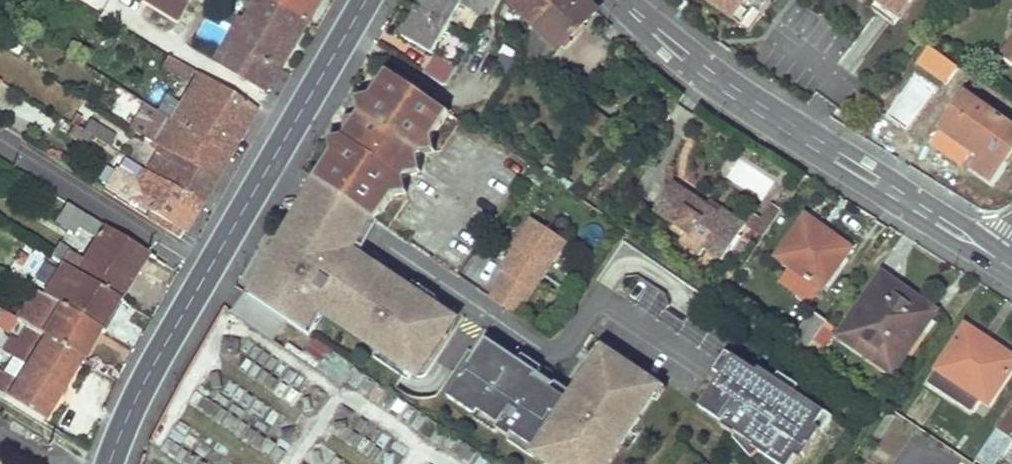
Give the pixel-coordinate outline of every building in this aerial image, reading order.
[(156,0),(145,0),(178,21),(181,16),(156,0)] [(181,16),(191,0),(156,0),(181,16)] [(309,25),(269,0),(257,0),(245,20),(241,18),(215,63),(267,94),(309,25)] [(309,25),(323,0),(269,0),(309,25)] [(456,0),(421,0),(400,37),(431,56),(433,53),(460,5),(461,3),(456,0)] [(495,3),(490,0),(463,0),(460,5),(485,21),(495,3)] [(561,0),(503,0),(532,29),(561,0)] [(597,13),(584,0),(561,0),(532,29),(526,38),(530,41),(535,32),(553,49),(557,53),(597,13)] [(711,6),(742,28),(755,12),(762,17),(773,3),(769,0),(706,0),(711,6)] [(878,4),(898,19),(913,0),(872,0),(878,4)] [(898,19),(878,4),(872,12),(893,27),(898,19)] [(539,67),(553,49),(535,32),(530,41),(523,53),(539,67)] [(475,63),(481,52),(473,48),(467,58),(475,63)] [(431,56),(421,75),(439,86),(447,86),(456,69),(433,53),(431,56)] [(178,63),(167,57),(160,68),(193,87),(171,122),(229,158),(257,111),(178,63)] [(369,66),(365,57),(360,59),(350,78),(353,78),(364,76),(369,66)] [(433,140),(450,116),(387,72),(370,97),(356,98),(360,112),(356,117),(342,119),(345,134),(340,140),(328,141),(330,156),(314,178),(377,222),(393,198),(406,196),(404,182),(408,176),(422,175),(418,161),(422,156),(435,155),(433,140)] [(1010,129),(963,96),(941,131),(980,159),(972,170),(990,182),(1008,154),(998,147),(1010,129)] [(171,122),(158,115),(143,139),(160,150),(215,183),(229,158),(171,122)] [(116,138),(89,122),(83,132),(109,148),(116,138)] [(1011,148),(1011,130),(1010,129),(998,147),(1008,154),(1011,148)] [(215,183),(160,150),(144,176),(199,210),(215,183)] [(199,210),(144,176),(128,201),(184,235),(199,210)] [(377,222),(314,178),(304,193),(241,290),(308,330),(317,312),(416,382),(458,323),(355,252),(369,232),(377,222)] [(700,219),(666,190),(644,216),(674,242),(667,249),(685,264),(690,258),(707,272),(734,239),(713,220),(708,225),(705,230),(697,225),(700,219)] [(148,255),(66,203),(56,222),(75,235),(78,229),(96,241),(83,262),(69,252),(67,254),(57,247),(50,258),(63,267),(120,302),(148,255)] [(820,227),(804,216),(774,258),(821,292),(848,254),(817,232),(820,227)] [(705,230),(708,225),(700,219),(697,225),(705,230)] [(505,279),(498,289),(524,308),(567,247),(531,222),(513,248),(519,252),(501,276),(505,279)] [(14,236),(0,227),(0,246),(6,250),(14,236)] [(851,249),(820,227),(817,232),(848,254),(851,249)] [(0,246),(0,263),(3,264),(11,252),(6,250),(0,246)] [(120,302),(63,267),(45,298),(98,331),(101,333),(120,302)] [(926,306),(880,274),(837,336),(892,375),(918,335),(910,329),(926,306)] [(498,289),(490,300),(516,318),(524,308),(498,289)] [(45,298),(34,291),(15,321),(80,361),(98,331),(45,298)] [(918,335),(934,312),(926,306),(910,329),(918,335)] [(80,361),(15,321),(0,312),(0,330),(12,338),(2,354),(11,359),(9,361),(62,393),(80,361)] [(821,330),(825,323),(811,313),(789,343),(804,353),(821,330)] [(835,329),(825,323),(821,330),(830,336),(835,329)] [(1011,368),(1011,359),(964,327),(926,384),(969,413),(978,399),(988,405),(1011,368)] [(566,396),(482,337),(441,396),(525,455),(566,396)] [(600,343),(566,396),(525,455),(539,463),(612,463),(664,386),(600,343)] [(728,353),(712,375),(687,410),(764,463),(794,463),(825,421),(728,353)] [(62,393),(9,361),(2,375),(0,374),(0,397),(42,423),(62,393)] [(1005,414),(995,430),(1010,440),(1011,437),(1011,419),(1005,414)] [(1010,440),(995,430),(973,461),(978,463),(995,463),(1010,440)] [(0,450),(0,463),(25,463),(0,450)]
